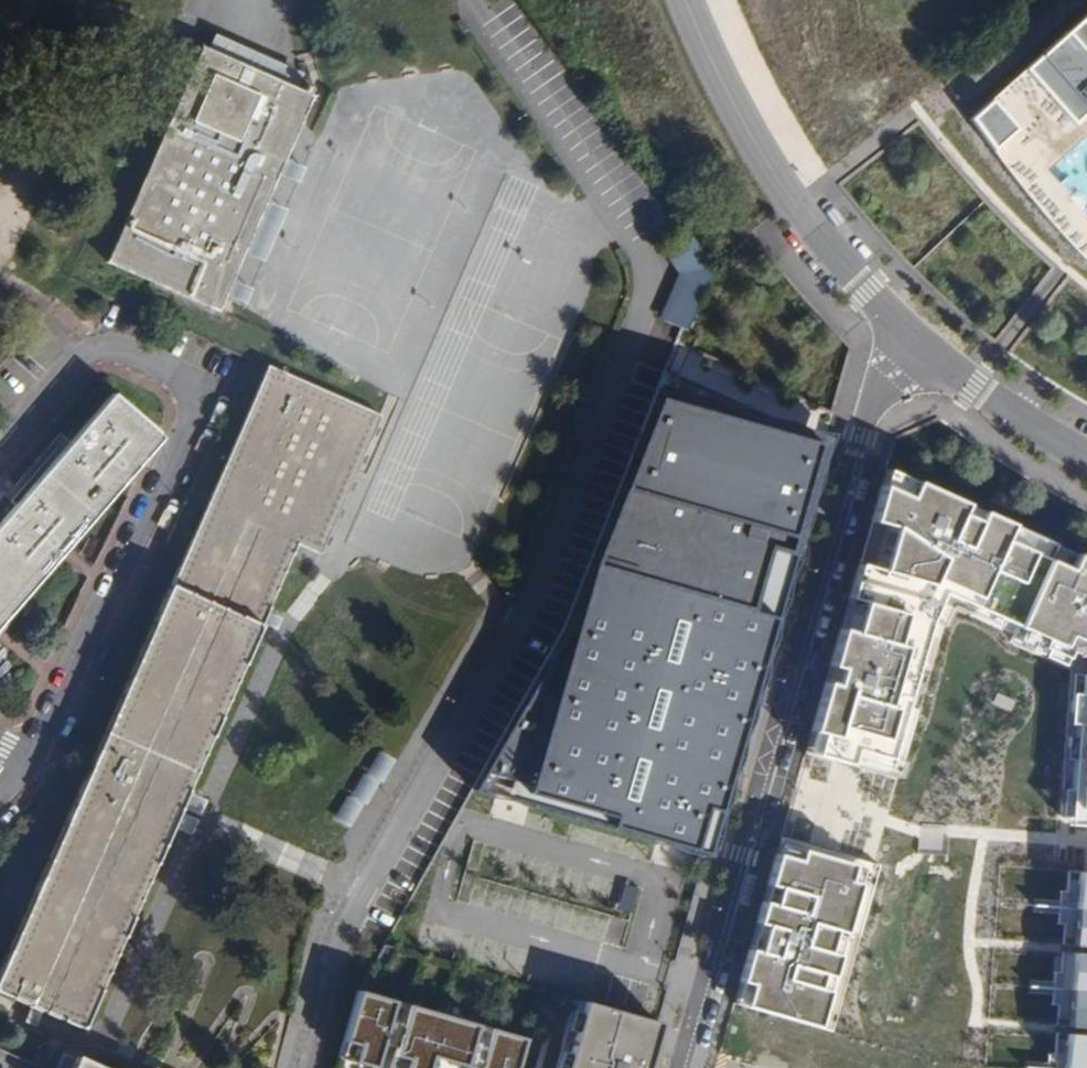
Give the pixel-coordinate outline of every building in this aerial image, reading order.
[(253,360),(235,397),(68,748),(59,766),(0,835),(0,1067),(336,1067),(358,992),(384,946),(472,791),(562,630),(653,398),(682,328),(686,330),(713,273),(690,236),(524,0),(79,0),(35,95),(140,67),(57,276),(110,299),(239,354),(253,360)] [(967,120),(1035,205),(1086,259),(1086,13),(967,120)] [(0,526),(0,615),(57,548),(129,465),(156,435),(113,397),(0,526)] [(694,855),(707,858),(794,547),(768,540),(775,515),(797,439),(653,398),(562,630),(472,791),(497,798),(694,855)] [(805,754),(887,776),(945,592),(1086,650),(1086,561),(886,470),(863,547),(823,689),(805,754)] [(873,875),(779,848),(762,902),(732,1006),(827,1033),(873,875)] [(569,930),(623,944),(638,888),(559,867),(552,892),(578,900),(569,930)] [(1077,876),(1065,1067),(1086,1067),(1086,877),(1077,876)] [(337,1064),(350,1067),(375,1067),(381,1046),(395,1050),(390,1067),(516,1067),(522,1047),(355,997),(337,1064)] [(654,1043),(657,1033),(572,1008),(554,1067),(647,1067),(654,1043)]
